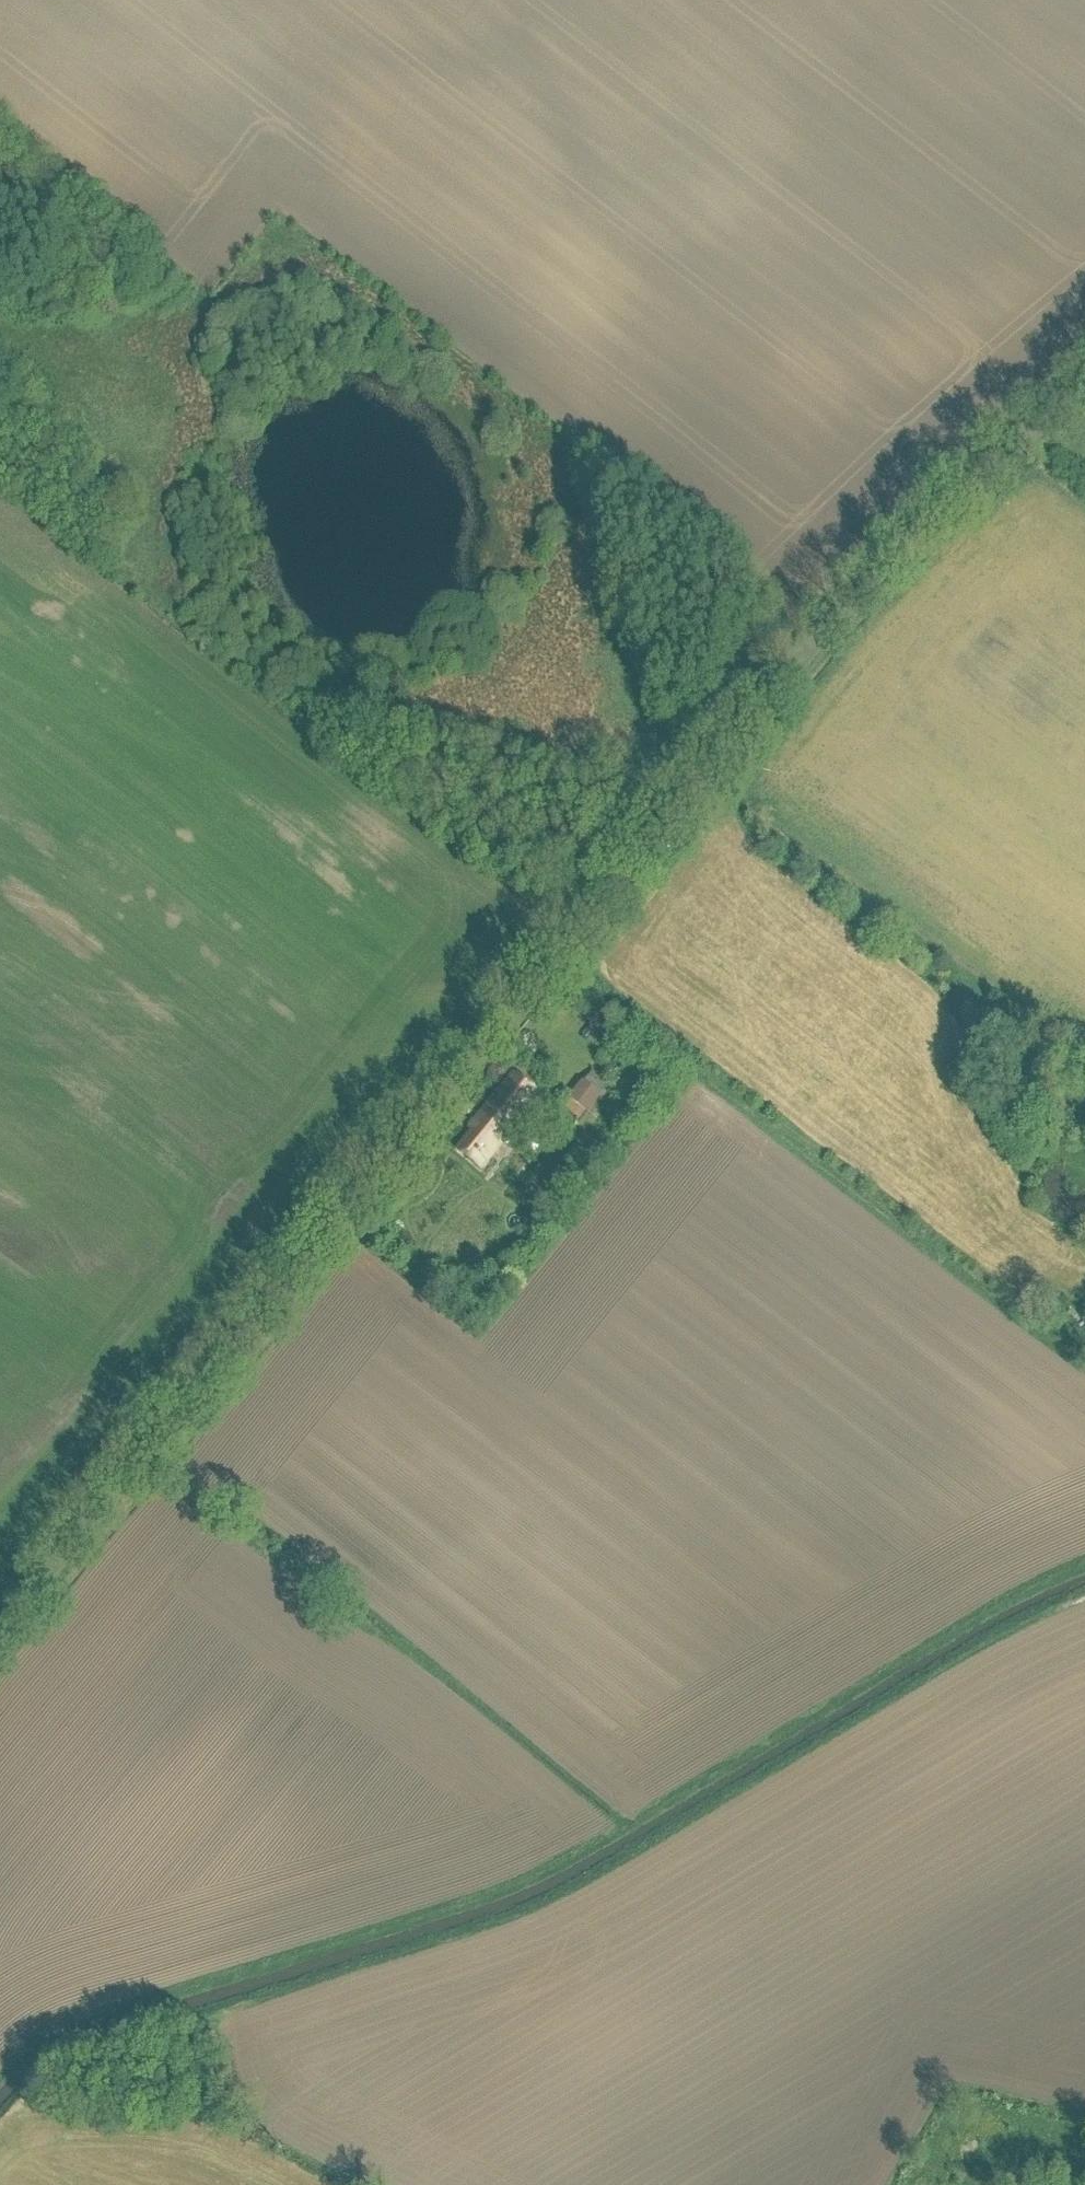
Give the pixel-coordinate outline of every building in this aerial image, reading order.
[(567,1100),(569,1101),(563,1109),(579,1122),(585,1113),(587,1115),(602,1096),(599,1094),(606,1085),(591,1073),(583,1083),(582,1082),(567,1100)] [(482,1170),(540,1097),(515,1076),(471,1130),(475,1133),(460,1152),(482,1170)]
